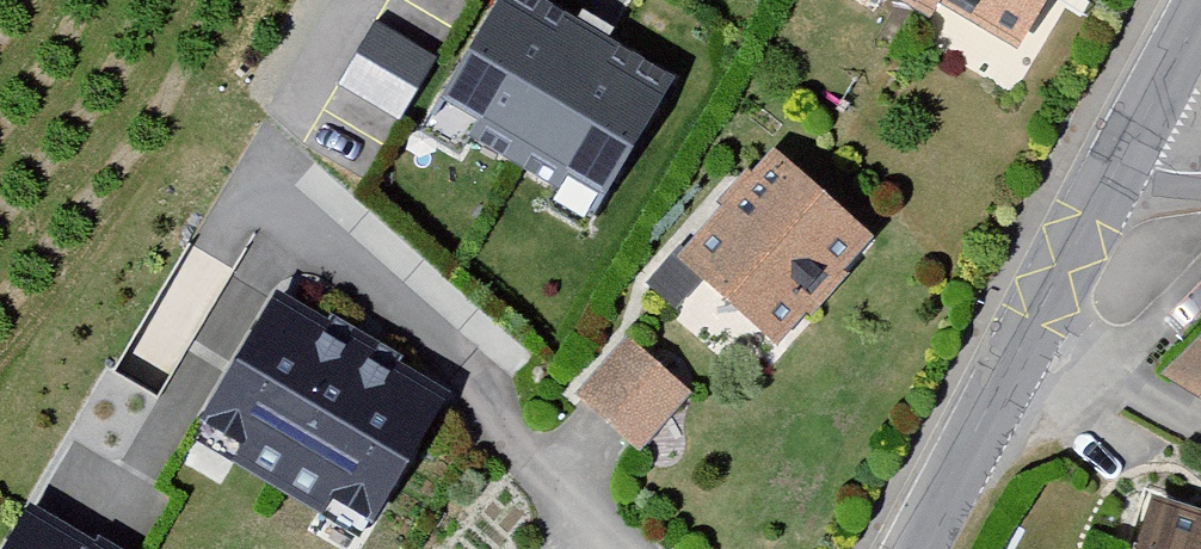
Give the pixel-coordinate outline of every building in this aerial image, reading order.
[(559,0),(493,0),(430,106),(591,202),(672,68),(559,0)] [(936,35),(947,16),(1028,60),(1060,0),(872,0),(936,35)] [(343,80),(401,115),(437,55),(379,20),(343,80)] [(778,156),(685,259),(784,349),(878,246),(778,156)] [(446,388),(272,289),(193,428),(367,526),(446,388)] [(697,397),(633,340),(580,397),(644,455),(697,397)] [(1168,378),(1200,398),(1200,347),(1168,378)] [(29,499),(1,548),(118,548),(29,499)] [(1160,500),(1144,548),(1200,548),(1200,514),(1160,500)]
